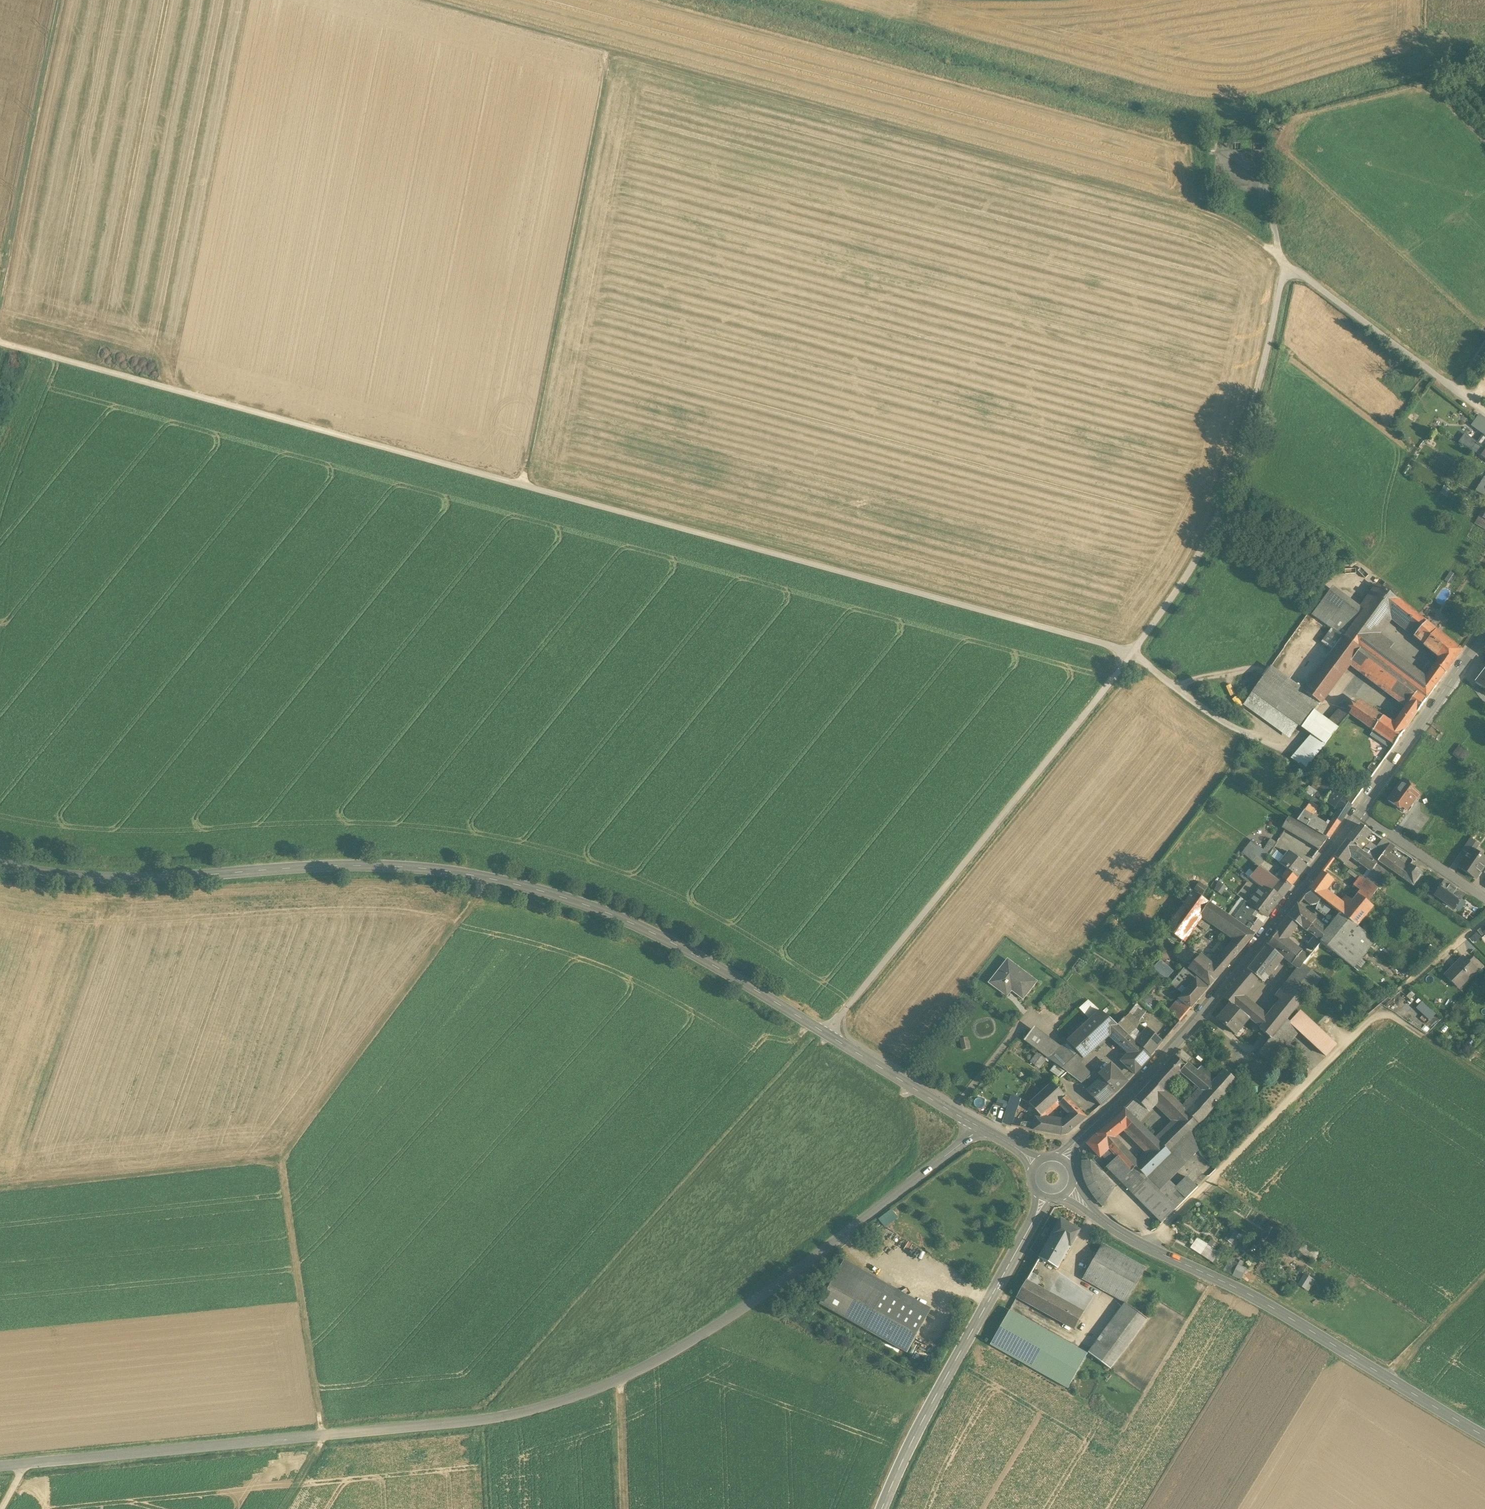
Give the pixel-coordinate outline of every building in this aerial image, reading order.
[(1429,82),(1434,91),(1444,85),(1440,77),(1429,82)] [(1405,418),(1413,425),(1426,409),(1417,403),(1405,418)] [(1480,416),(1472,426),(1483,434),(1484,431),(1484,421),(1480,416)] [(1483,434),(1477,443),(1475,446),(1484,452),(1484,431),(1483,434)] [(1472,443),(1464,438),(1460,444),(1471,451),(1475,446),(1477,443),(1474,441),(1472,443)] [(1475,446),(1471,451),(1484,460),(1484,452),(1475,446)] [(1476,492),(1484,497),(1484,478),(1476,492)] [(1479,517),(1475,525),(1484,531),(1484,520),(1482,518),(1479,517)] [(1445,580),(1451,585),(1455,578),(1450,574),(1445,580)] [(1331,629),(1343,637),(1361,614),(1364,609),(1360,606),(1333,587),(1312,615),(1331,629)] [(1381,588),(1366,608),(1382,620),(1385,616),(1389,610),(1397,600),(1381,588)] [(1413,613),(1397,600),(1389,610),(1405,623),(1413,613)] [(1405,623),(1389,610),(1385,616),(1407,633),(1411,627),(1405,623)] [(1413,613),(1405,623),(1411,627),(1407,633),(1413,638),(1415,636),(1425,623),(1413,613)] [(1360,650),(1370,636),(1378,626),(1361,614),(1343,637),(1360,650)] [(1425,623),(1415,636),(1425,644),(1423,646),(1440,659),(1434,666),(1444,673),(1461,651),(1425,623)] [(1343,637),(1331,629),(1321,643),(1333,652),(1343,637)] [(1360,650),(1375,661),(1385,648),(1370,636),(1360,650)] [(1360,650),(1343,637),(1333,652),(1305,691),(1300,699),(1315,709),(1306,722),(1301,728),(1310,734),(1315,727),(1316,726),(1322,717),(1328,708),(1322,703),(1351,662),(1405,702),(1407,704),(1406,706),(1416,715),(1426,699),(1375,661),(1360,650)] [(1432,691),(1422,684),(1426,678),(1385,648),(1375,661),(1426,699),(1432,691)] [(1426,678),(1422,684),(1432,691),(1440,681),(1444,673),(1434,666),(1426,678)] [(1289,740),(1299,726),(1296,724),(1300,718),(1306,722),(1315,709),(1300,699),(1305,691),(1271,667),(1242,706),(1289,740)] [(1484,673),(1483,673),(1475,683),(1484,691),(1484,672),(1484,673)] [(1317,739),(1347,705),(1344,703),(1328,722),(1322,717),(1316,726),(1315,727),(1310,734),(1290,759),(1296,764),(1317,739)] [(1380,720),(1358,705),(1356,708),(1351,704),(1349,707),(1347,705),(1317,739),(1325,744),(1350,715),(1373,731),(1380,720)] [(1394,725),(1382,717),(1380,720),(1373,731),(1394,746),(1416,715),(1406,706),(1394,725)] [(1300,718),(1296,724),(1299,726),(1301,728),(1306,722),(1300,718)] [(1391,750),(1394,746),(1373,731),(1370,735),(1391,750)] [(1317,739),(1296,764),(1303,769),(1325,744),(1317,739)] [(1452,755),(1462,763),(1469,755),(1459,746),(1452,755)] [(1317,780),(1310,791),(1316,795),(1323,785),(1317,780)] [(1414,789),(1403,781),(1388,801),(1394,806),(1398,805),(1406,811),(1414,800),(1419,799),(1418,795),(1412,791),(1414,789)] [(1332,791),(1323,785),(1316,795),(1315,796),(1324,802),(1326,799),(1332,791)] [(1316,795),(1310,791),(1305,797),(1319,809),(1324,802),(1315,796),(1316,795)] [(1351,806),(1332,791),(1326,799),(1340,810),(1334,819),(1340,823),(1351,806)] [(1324,823),(1314,817),(1319,809),(1305,797),(1303,800),(1304,801),(1293,818),(1319,834),(1324,823)] [(1329,826),(1324,823),(1319,834),(1329,840),(1340,823),(1334,819),(1329,826)] [(1326,842),(1291,821),(1286,829),(1301,838),(1312,844),(1310,847),(1313,849),(1310,853),(1315,857),(1326,842)] [(1362,851),(1368,843),(1365,842),(1372,833),(1361,825),(1348,841),(1362,851)] [(1281,864),(1285,859),(1273,848),(1276,843),(1269,839),(1262,849),(1270,855),(1279,862),(1281,864)] [(1394,848),(1381,839),(1376,849),(1383,853),(1387,848),(1392,851),(1394,848)] [(1462,851),(1468,855),(1470,851),(1473,853),(1478,845),(1470,839),(1462,851)] [(1348,841),(1347,840),(1336,855),(1344,862),(1351,851),(1364,861),(1368,856),(1362,851),(1348,841)] [(1263,862),(1270,855),(1262,849),(1252,841),(1239,856),(1251,863),(1256,856),(1263,862)] [(1376,849),(1368,843),(1362,851),(1368,856),(1377,862),(1383,853),(1376,849)] [(1387,848),(1383,853),(1377,862),(1386,868),(1394,857),(1390,855),(1392,851),(1387,848)] [(1484,866),(1484,861),(1473,853),(1470,851),(1468,855),(1459,868),(1475,880),(1484,866)] [(1285,859),(1281,864),(1280,864),(1297,878),(1306,867),(1289,853),(1285,859)] [(1408,866),(1407,867),(1394,857),(1386,868),(1390,871),(1407,883),(1415,871),(1408,866)] [(1346,866),(1365,879),(1369,873),(1350,860),(1346,866)] [(1365,879),(1377,888),(1390,871),(1386,868),(1377,862),(1369,873),(1365,879)] [(1273,879),(1259,868),(1250,879),(1260,887),(1269,895),(1273,891),(1271,890),(1275,885),(1271,882),(1273,879)] [(1415,871),(1407,883),(1413,887),(1422,875),(1415,871)] [(1236,895),(1247,903),(1247,904),(1260,887),(1250,879),(1242,872),(1239,876),(1247,882),(1236,895)] [(1338,904),(1326,893),(1332,882),(1322,872),(1309,889),(1321,899),(1336,911),(1339,908),(1336,907),(1338,904)] [(1275,885),(1271,890),(1273,891),(1282,898),(1291,886),(1281,878),(1275,885)] [(1363,879),(1357,887),(1363,892),(1371,898),(1378,889),(1363,879)] [(1220,883),(1214,891),(1220,896),(1226,888),(1220,883)] [(1463,898),(1444,884),(1440,890),(1436,896),(1454,909),(1463,898)] [(1435,886),(1427,897),(1433,901),(1436,896),(1440,890),(1435,886)] [(1260,887),(1247,904),(1257,911),(1267,918),(1282,898),(1273,891),(1269,895),(1260,887)] [(1317,904),(1321,899),(1309,889),(1301,900),(1309,906),(1317,904)] [(1255,935),(1194,893),(1166,931),(1182,942),(1201,916),(1237,940),(1228,951),(1235,958),(1255,935)] [(1354,926),(1357,928),(1373,907),(1356,895),(1351,901),(1347,898),(1346,900),(1364,914),(1354,926)] [(1364,914),(1346,900),(1343,903),(1352,911),(1345,919),(1354,926),(1364,914)] [(1247,903),(1234,920),(1255,934),(1262,924),(1253,917),(1257,911),(1247,904),(1247,903)] [(1336,911),(1343,917),(1345,919),(1352,911),(1343,903),(1339,908),(1336,911)] [(1309,917),(1296,907),(1288,918),(1296,924),(1301,928),(1309,917)] [(1309,917),(1301,928),(1313,937),(1320,943),(1334,954),(1345,941),(1331,931),(1326,936),(1311,924),(1314,921),(1309,917)] [(1343,917),(1331,931),(1345,941),(1357,928),(1354,926),(1345,919),(1343,917)] [(1288,918),(1268,945),(1280,955),(1289,944),(1284,939),(1296,924),(1288,918)] [(1477,932),(1481,937),(1484,934),(1484,933),(1484,925),(1477,932)] [(1345,941),(1334,954),(1354,969),(1376,942),(1357,928),(1345,941)] [(1182,942),(1166,931),(1161,936),(1175,951),(1182,942)] [(1320,943),(1313,937),(1307,945),(1314,951),(1320,943)] [(1289,944),(1280,955),(1283,957),(1298,969),(1303,964),(1307,959),(1299,954),(1301,953),(1289,944)] [(1280,955),(1268,945),(1248,970),(1224,998),(1229,1003),(1250,1019),(1273,1038),(1286,1020),(1303,1000),(1298,995),(1316,974),(1303,964),(1298,969),(1289,981),(1285,978),(1282,983),(1290,989),(1269,1017),(1243,996),(1258,978),(1264,982),(1283,957),(1280,955)] [(1214,967),(1201,957),(1190,970),(1209,987),(1235,958),(1228,951),(1214,967)] [(1484,967),(1473,957),(1469,962),(1477,971),(1478,973),(1484,967)] [(1469,962),(1465,959),(1454,970),(1453,968),(1445,976),(1456,986),(1463,979),(1466,982),(1477,971),(1469,962)] [(1162,960),(1155,969),(1166,977),(1172,967),(1162,960)] [(1036,983),(1009,962),(1001,973),(999,971),(993,978),(1002,985),(998,989),(1007,997),(1012,991),(1023,999),(1036,983)] [(1159,975),(1152,971),(1146,980),(1152,984),(1159,975)] [(1195,978),(1182,993),(1188,998),(1184,1004),(1190,1009),(1208,989),(1195,978)] [(1138,1002),(1152,1013),(1159,1006),(1145,993),(1138,1002)] [(1190,1010),(1176,1000),(1167,1011),(1170,1014),(1179,1022),(1190,1010)] [(1088,1001),(1080,1009),(1090,1020),(1099,1010),(1088,1001)] [(1250,1019),(1229,1003),(1215,1020),(1236,1037),(1250,1019)] [(1391,1003),(1390,1005),(1388,1003),(1387,1005),(1388,1006),(1387,1007),(1391,1012),(1395,1007),(1391,1003)] [(1178,1024),(1159,1006),(1152,1013),(1171,1032),(1178,1024)] [(1117,1026),(1116,1026),(1099,1010),(1090,1020),(1061,1047),(1048,1058),(1055,1064),(1066,1072),(1081,1084),(1091,1074),(1081,1064),(1109,1038),(1126,1054),(1119,1062),(1135,1077),(1152,1058),(1136,1043),(1117,1026)] [(1336,1045),(1300,1013),(1290,1023),(1299,1031),(1299,1032),(1326,1056),(1336,1045)] [(1136,1031),(1124,1019),(1117,1026),(1136,1043),(1142,1037),(1136,1031)] [(1286,1020),(1273,1038),(1286,1048),(1299,1031),(1290,1023),(1286,1020)] [(1048,1058),(1061,1047),(1034,1027),(1023,1041),(1048,1058)] [(1163,1042),(1148,1029),(1142,1037),(1136,1043),(1152,1058),(1163,1042)] [(1253,1046),(1262,1053),(1270,1042),(1262,1035),(1253,1046)] [(1286,1048),(1273,1038),(1270,1042),(1262,1053),(1275,1062),(1286,1048)] [(958,1041),(961,1053),(969,1051),(967,1039),(958,1041)] [(1191,1059),(1180,1050),(1177,1054),(1188,1063),(1191,1059)] [(1047,1060),(1037,1053),(1029,1062),(1039,1070),(1047,1060)] [(1188,1063),(1177,1054),(1174,1057),(1186,1066),(1188,1063)] [(1186,1066),(1174,1057),(1153,1081),(1163,1091),(1179,1074),(1202,1094),(1185,1112),(1199,1124),(1227,1094),(1204,1076),(1197,1071),(1188,1063),(1186,1066)] [(1066,1072),(1055,1064),(1050,1072),(1058,1079),(1066,1072)] [(1111,1066),(1099,1076),(1115,1093),(1127,1082),(1111,1066)] [(1201,1066),(1197,1071),(1204,1076),(1208,1072),(1201,1066)] [(1216,1078),(1208,1072),(1204,1076),(1227,1094),(1237,1083),(1223,1071),(1216,1078)] [(1094,1087),(1103,1080),(1095,1072),(1087,1079),(1094,1087)] [(1115,1094),(1103,1080),(1094,1087),(1091,1090),(1102,1103),(1103,1104),(1115,1094)] [(1163,1091),(1153,1081),(1125,1110),(1137,1121),(1157,1101),(1180,1123),(1160,1143),(1169,1153),(1191,1132),(1199,1124),(1185,1112),(1163,1091)] [(1009,1098),(1016,1100),(1031,1086),(1025,1082),(1018,1088),(1016,1086),(1011,1091),(1012,1093),(1007,1097),(1009,1098)] [(1064,1099),(1052,1086),(1046,1091),(1057,1103),(1058,1104),(1064,1099)] [(1102,1103),(1091,1090),(1088,1093),(1100,1106),(1103,1104),(1102,1103)] [(1057,1103),(1046,1091),(1040,1096),(1051,1108),(1057,1103)] [(1051,1108),(1040,1096),(1029,1105),(1041,1117),(1051,1108)] [(1064,1099),(1058,1104),(1059,1104),(1071,1116),(1078,1123),(1077,1124),(1078,1125),(1086,1118),(1066,1097),(1064,1099)] [(1001,1124),(1013,1128),(1015,1121),(1020,1101),(1016,1100),(1009,1098),(1001,1124)] [(1137,1121),(1125,1110),(1117,1119),(1106,1128),(1115,1138),(1127,1128),(1146,1146),(1154,1138),(1137,1121)] [(1078,1123),(1071,1116),(1063,1123),(1035,1118),(1035,1124),(1033,1131),(1060,1136),(1067,1134),(1078,1125),(1077,1124),(1078,1123)] [(1013,1128),(1033,1131),(1035,1124),(1015,1121),(1013,1128)] [(1115,1138),(1106,1128),(1097,1135),(1110,1149),(1131,1173),(1136,1169),(1146,1178),(1171,1154),(1169,1153),(1160,1143),(1154,1138),(1146,1146),(1151,1152),(1141,1162),(1139,1164),(1136,1161),(1115,1138)] [(1171,1154),(1146,1178),(1159,1191),(1168,1182),(1198,1151),(1191,1132),(1169,1153),(1171,1154)] [(1110,1149),(1097,1135),(1087,1144),(1100,1158),(1101,1157),(1110,1149)] [(1223,1143),(1215,1148),(1221,1157),(1229,1152),(1223,1143)] [(1163,1223),(1177,1210),(1159,1191),(1146,1178),(1136,1169),(1131,1173),(1110,1149),(1101,1157),(1109,1166),(1105,1170),(1160,1225),(1163,1223)] [(1114,1188),(1090,1162),(1082,1162),(1081,1168),(1084,1180),(1090,1193),(1102,1208),(1114,1188)] [(1186,1178),(1175,1189),(1186,1200),(1197,1189),(1186,1178)] [(1175,1189),(1168,1182),(1159,1191),(1177,1210),(1186,1200),(1175,1189)] [(893,1212),(879,1223),(886,1232),(900,1221),(893,1212)] [(1079,1230),(1060,1219),(1051,1235),(1070,1245),(1079,1230)] [(1050,1264),(1039,1257),(1038,1259),(1059,1271),(1072,1249),(1073,1249),(1083,1232),(1079,1230),(1070,1245),(1066,1252),(1059,1248),(1050,1264)] [(1232,1231),(1226,1238),(1232,1243),(1238,1236),(1232,1231)] [(896,1244),(907,1249),(911,1240),(900,1235),(896,1244)] [(1070,1245),(1051,1235),(1039,1257),(1050,1264),(1059,1248),(1066,1252),(1070,1245)] [(1197,1240),(1190,1250),(1213,1265),(1220,1255),(1197,1240)] [(1301,1254),(1319,1259),(1321,1250),(1304,1244),(1301,1254)] [(1083,1281),(1127,1306),(1147,1270),(1104,1246),(1083,1281)] [(1239,1263),(1234,1276),(1243,1279),(1248,1267),(1239,1263)] [(840,1272),(928,1320),(932,1312),(844,1264),(840,1272)] [(907,1357),(928,1320),(840,1272),(820,1309),(907,1357)] [(1306,1273),(1299,1284),(1311,1290),(1317,1279),(1306,1273)] [(1086,1314),(1027,1283),(1017,1301),(1076,1333),(1086,1314)] [(1127,1306),(1090,1355),(1112,1372),(1149,1322),(1127,1306)] [(1087,1354),(1010,1310),(990,1345),(1067,1389),(1087,1354)]
